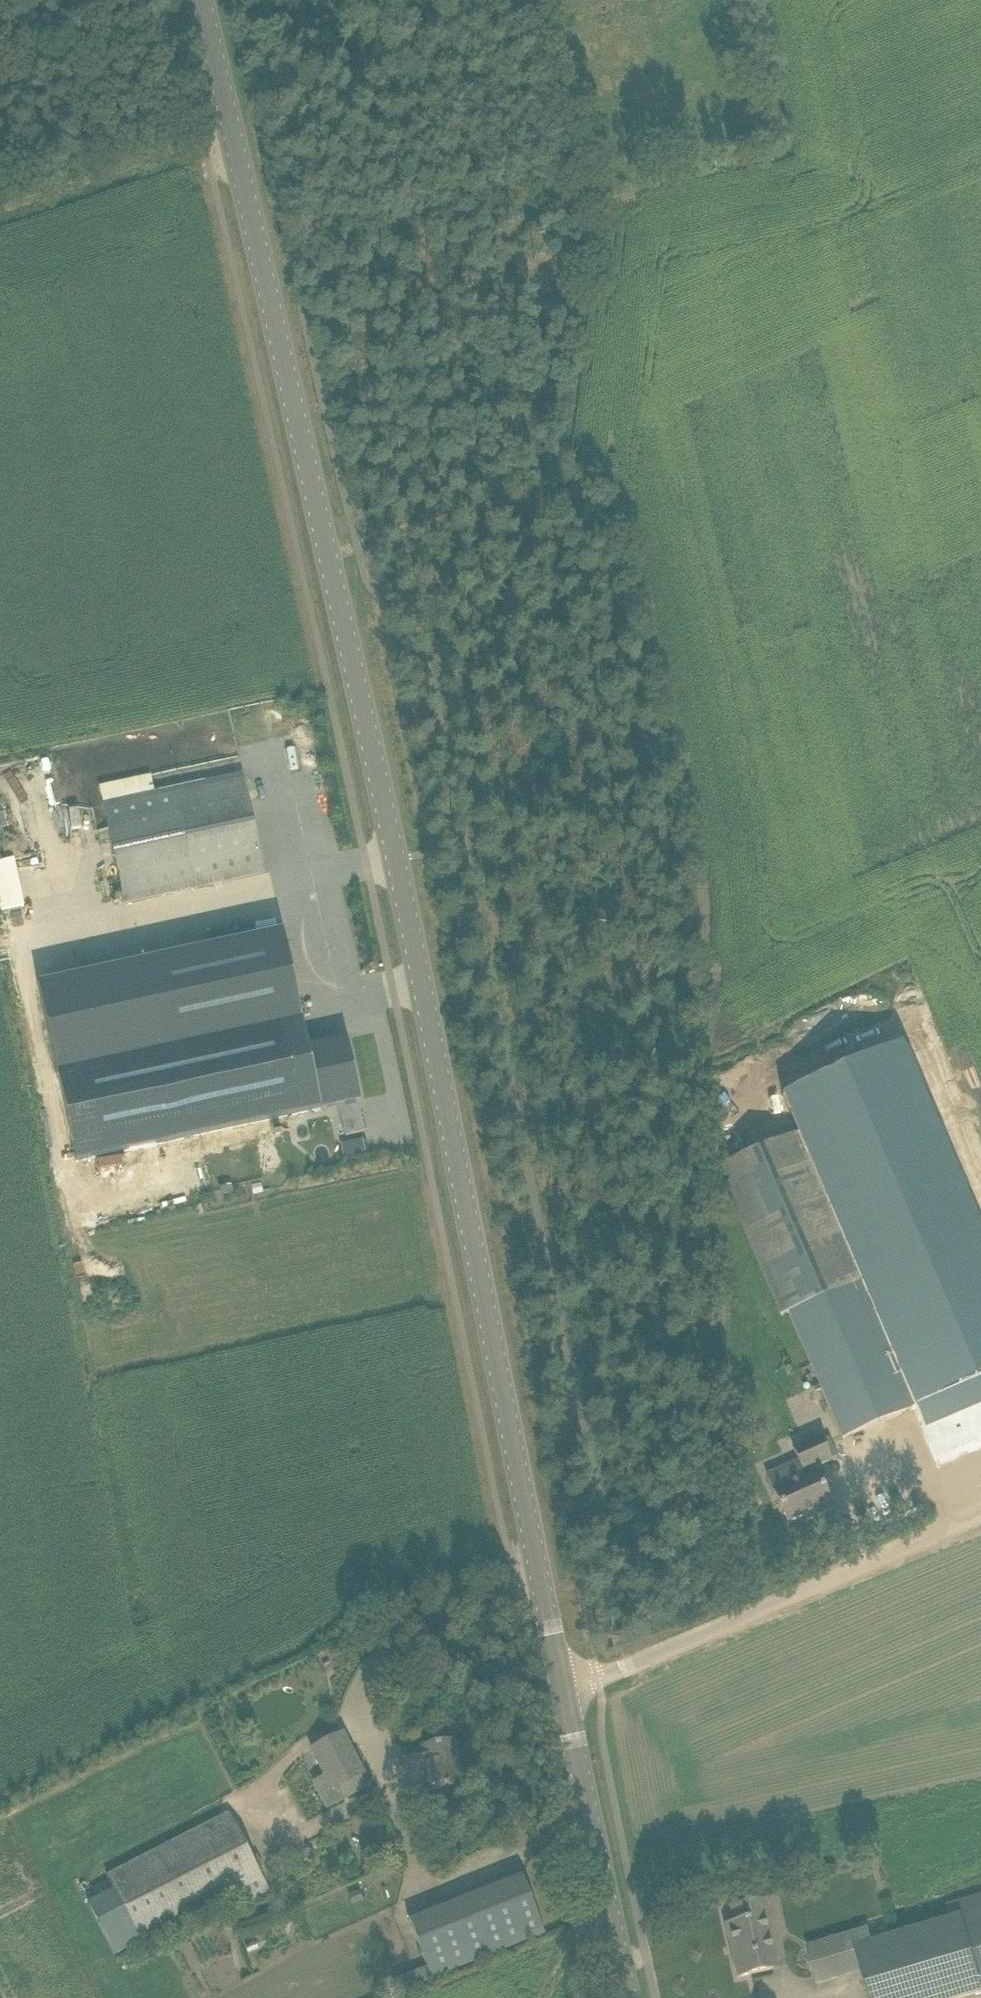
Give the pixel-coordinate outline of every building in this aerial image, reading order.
[(104,804),(126,904),(263,874),(242,774),(104,804)] [(97,805),(88,807),(92,828),(101,826),(97,805)] [(20,907),(9,858),(0,860),(0,911),(20,907)] [(282,932),(37,986),(57,1076),(280,1027),(299,1113),(360,1100),(346,1039),(307,1047),(282,932)] [(782,1097),(915,1410),(980,1382),(980,1232),(902,1046),(782,1097)] [(789,1314),(842,1440),(911,1410),(794,1135),(725,1164),(733,1183),(722,1189),(778,1318),(789,1314)] [(260,1180),(251,1182),(253,1191),(262,1189),(260,1180)] [(232,1194),(231,1186),(220,1189),(221,1196),(232,1194)] [(831,1508),(814,1468),(830,1461),(819,1436),(793,1448),(805,1477),(773,1491),(787,1523),(811,1512),(813,1516),(831,1508)] [(342,1735),(311,1751),(332,1791),(363,1776),(342,1735)] [(428,1766),(433,1791),(462,1785),(453,1741),(404,1751),(408,1771),(428,1766)] [(106,1876),(140,1943),(233,1895),(239,1908),(269,1892),(229,1814),(106,1876)] [(408,1921),(431,1979),(544,1933),(521,1876),(408,1921)] [(359,1891),(349,1896),(353,1905),(363,1900),(359,1891)] [(959,1916),(871,1942),(867,1929),(835,1939),(837,1948),(809,1956),(817,1983),(861,1970),(870,1997),(960,1997),(980,1992),(980,1895),(955,1903),(959,1916)] [(726,1925),(737,1978),(771,1970),(764,1936),(769,1934),(765,1915),(762,1900),(731,1908),(734,1923),(726,1925)]
